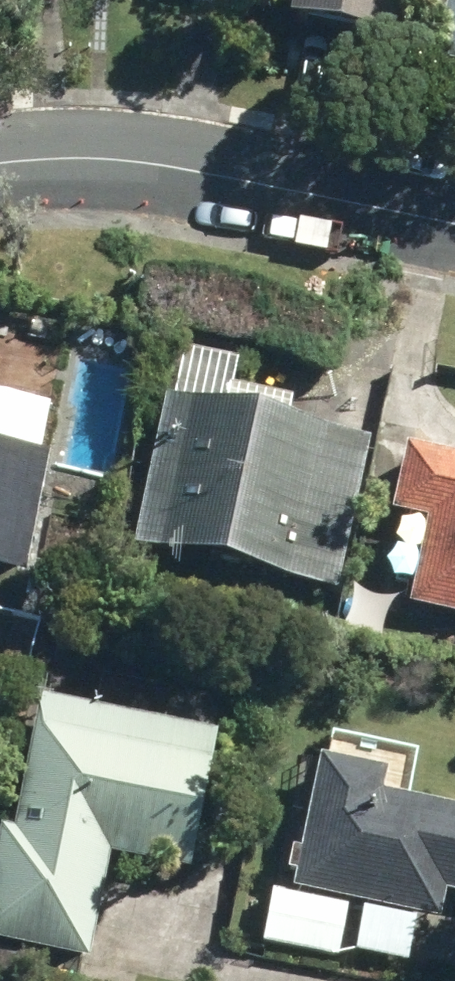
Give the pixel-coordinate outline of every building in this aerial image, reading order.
[(299,17),(395,38),(403,0),(303,0),(299,17)] [(128,559),(327,598),(357,447),(158,408),(128,559)] [(454,626),(454,466),(390,449),(376,519),(414,527),(395,614),(454,626)] [(1,580),(26,456),(0,451),(0,580),(1,580)] [(201,745),(12,708),(0,766),(0,949),(79,963),(98,857),(178,870),(201,745)] [(430,927),(435,899),(454,903),(454,817),(368,800),(372,780),(302,767),(277,897),(430,927)] [(235,935),(254,938),(252,947),(329,962),(338,910),(241,894),(235,935)]
